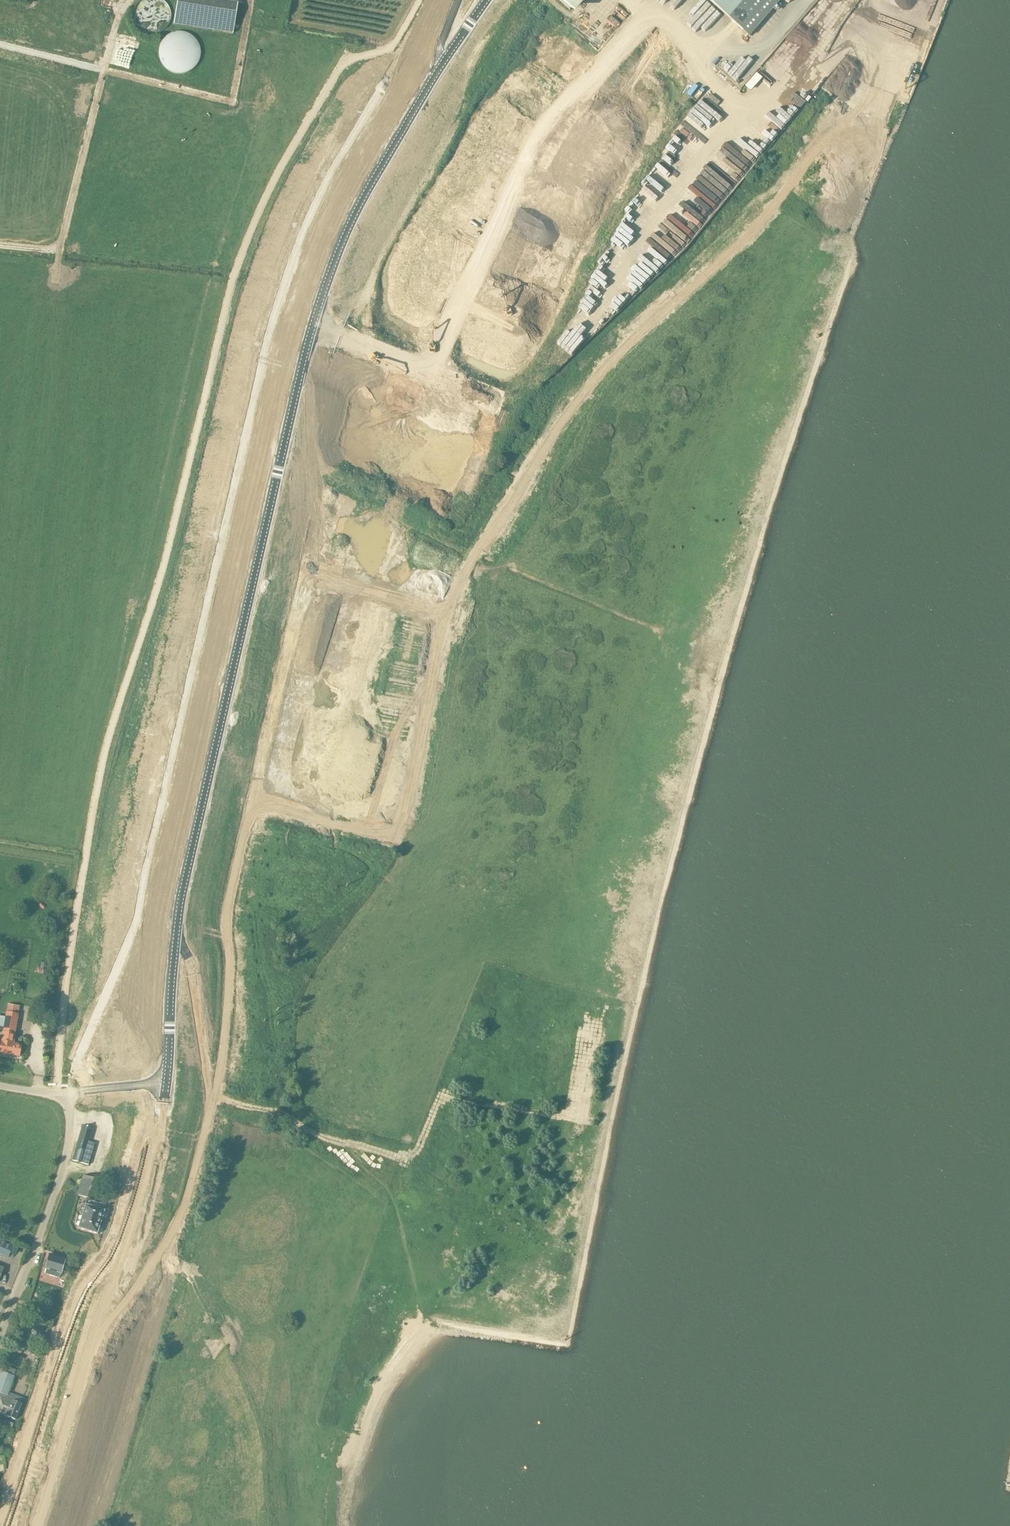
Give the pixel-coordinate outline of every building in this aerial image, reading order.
[(224,0),(179,0),(175,25),(235,33),(239,2),(224,0)] [(743,32),(750,37),(782,0),(707,0),(743,32)] [(713,6),(696,20),(705,31),(722,17),(713,6)] [(171,76),(204,63),(190,28),(157,42),(171,76)] [(744,83),(757,66),(749,60),(735,76),(744,83)] [(758,72),(747,85),(753,90),(764,77),(758,72)] [(709,114),(714,102),(703,97),(698,109),(709,114)] [(608,272),(611,274),(619,260),(607,253),(601,264),(602,265),(593,280),(603,286),(608,278),(605,276),(608,272)] [(575,356),(583,345),(577,341),(569,352),(575,356)] [(0,1048),(0,1053),(19,1056),(21,1044),(13,1043),(15,1034),(16,1034),(19,1014),(18,1014),(20,1006),(7,1004),(6,1012),(6,1011),(5,1017),(3,1027),(2,1032),(3,1032),(0,1048)] [(82,1126),(73,1160),(88,1165),(92,1153),(87,1152),(93,1129),(82,1126)] [(76,1195),(99,1203),(105,1184),(82,1176),(76,1195)] [(78,1228),(97,1234),(105,1210),(86,1204),(78,1228)] [(9,1258),(12,1247),(0,1243),(0,1254),(9,1258)] [(45,1270),(44,1273),(59,1278),(60,1274),(61,1274),(65,1259),(49,1254),(44,1269),(45,1270)] [(26,1305),(22,1315),(38,1321),(42,1311),(26,1305)] [(15,1376),(14,1376),(16,1370),(5,1366),(3,1372),(2,1371),(0,1375),(0,1403),(1,1403),(0,1407),(0,1413),(15,1419),(21,1403),(7,1398),(15,1376)]
